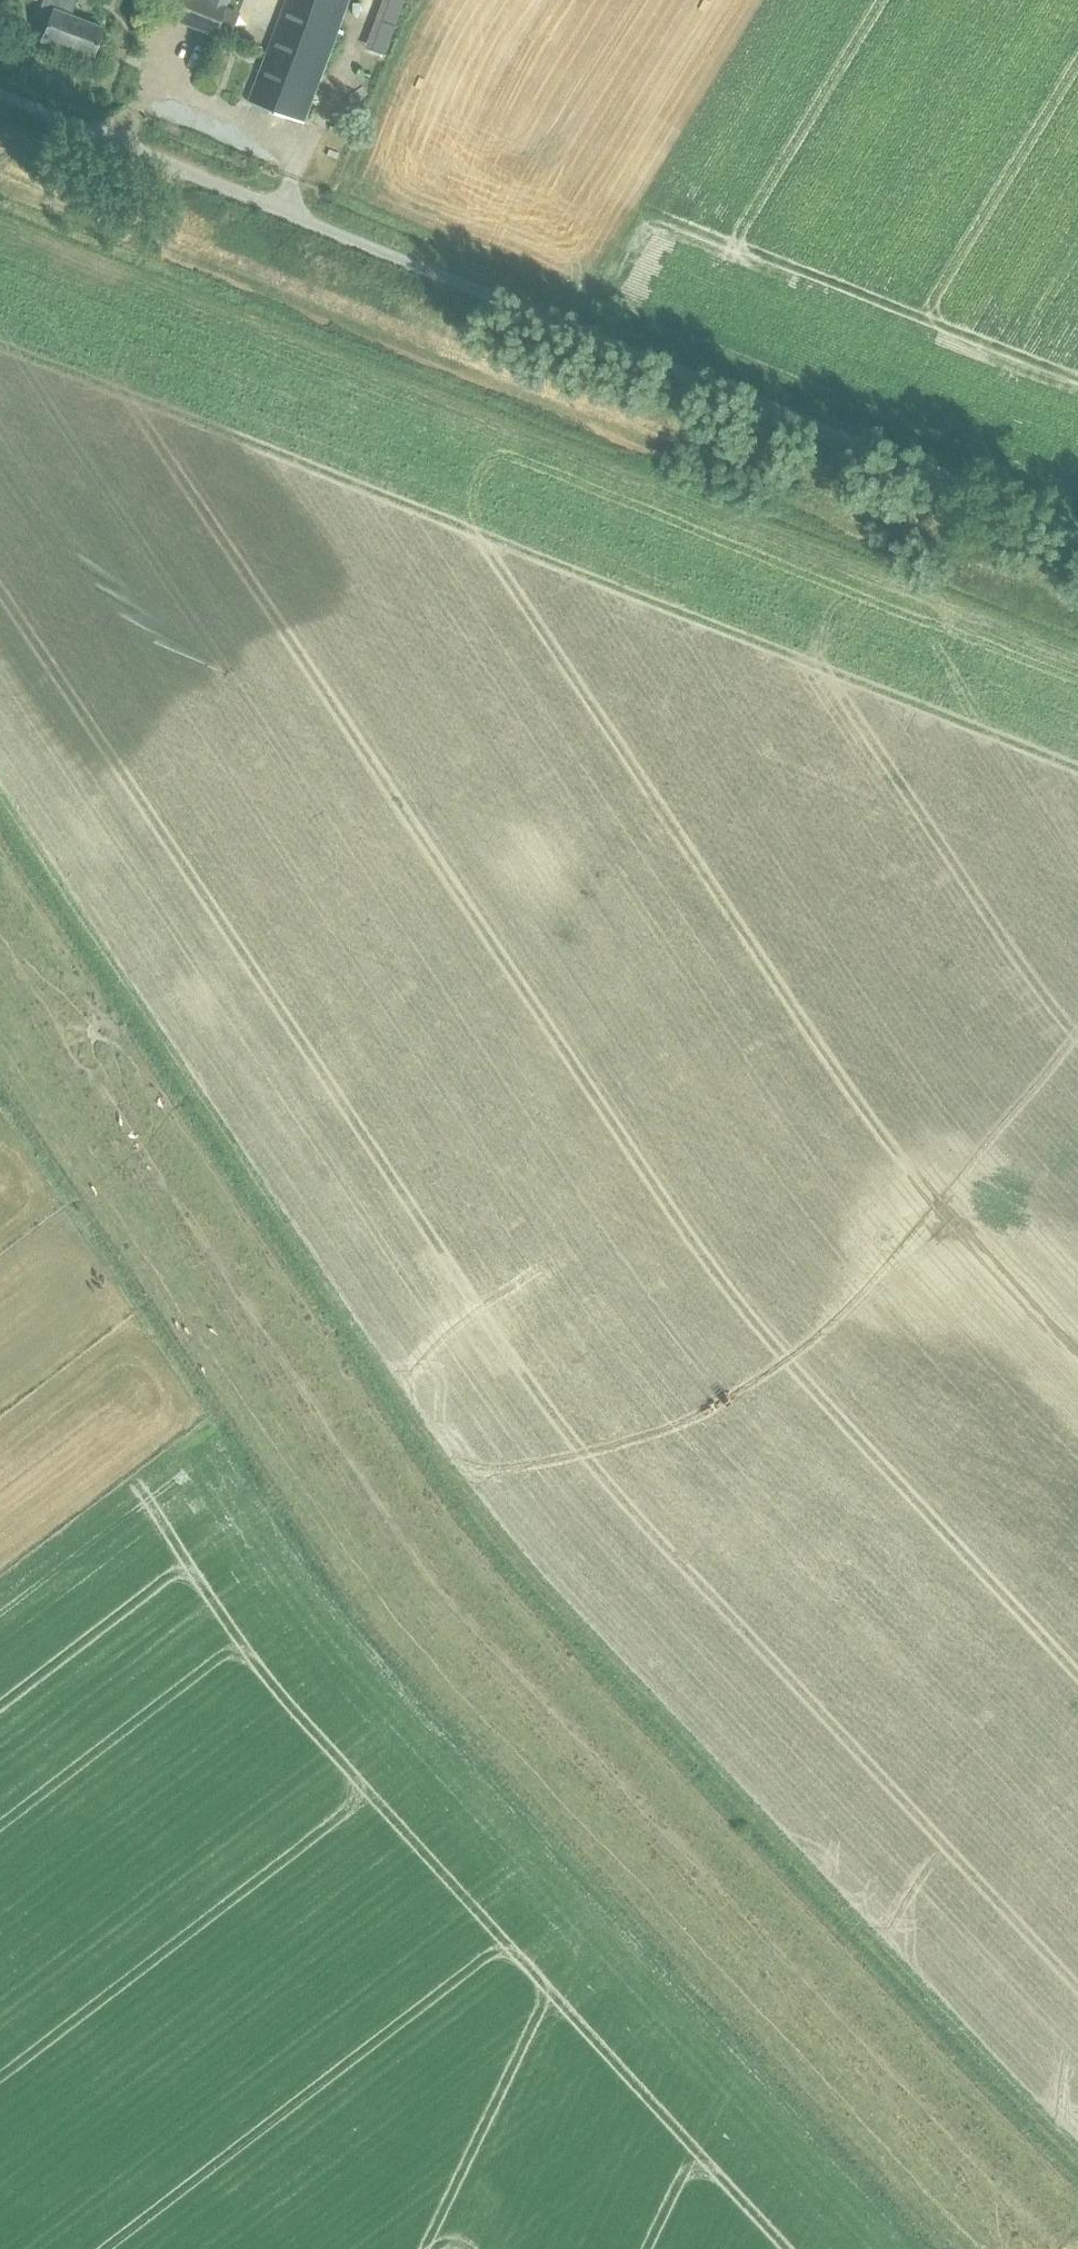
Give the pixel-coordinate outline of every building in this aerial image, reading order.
[(90,60),(103,28),(70,15),(76,0),(56,0),(40,41),(90,60)] [(213,35),(227,0),(177,0),(171,18),(213,35)] [(304,122),(349,0),(288,0),(250,102),(304,122)]
